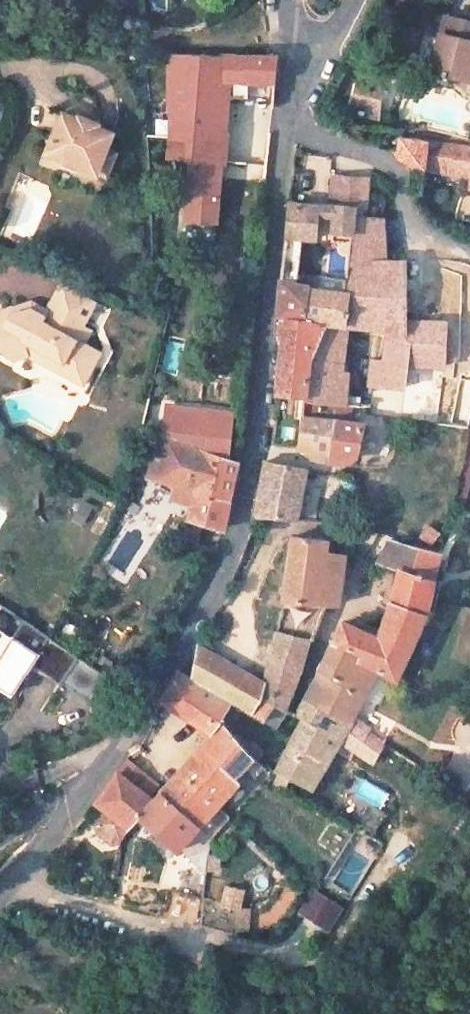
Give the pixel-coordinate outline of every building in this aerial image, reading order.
[(445,16),(432,69),(468,78),(469,71),(469,22),(445,16)] [(187,102),(187,159),(196,159),(222,161),(221,176),(246,178),(248,152),(225,150),(227,133),(222,132),(221,103),(227,103),(227,81),(275,82),(277,59),(278,53),(226,51),(225,54),(170,50),(169,103),(187,102)] [(390,92),(373,87),(368,107),(385,111),(390,92)] [(99,116),(80,109),(76,118),(95,125),(99,116)] [(44,151),(97,171),(106,148),(112,131),(95,125),(76,118),(60,111),(44,151)] [(425,169),(429,140),(398,136),(394,165),(425,169)] [(429,140),(425,169),(469,175),(469,145),(429,140)] [(108,175),(117,152),(106,148),(97,171),(108,175)] [(196,159),(188,255),(188,257),(188,255),(195,254),(196,251),(215,253),(217,223),(219,202),(221,176),(222,161),(196,159)] [(372,174),(332,172),(330,197),(350,201),(371,199),(372,174)] [(222,202),(220,223),(226,224),(227,218),(231,219),(233,204),(222,202)] [(318,206),(289,203),(286,235),(317,238),(318,206)] [(355,210),(335,207),(332,239),(351,241),(354,215),(355,210)] [(382,217),(354,215),(351,241),(349,260),(385,260),(382,217)] [(298,272),(301,238),(288,237),(286,271),(298,272)] [(385,260),(349,260),(347,277),(345,277),(344,293),(344,294),(347,294),(344,322),(404,330),(404,320),(405,260),(385,260)] [(309,285),(280,281),(277,315),(281,315),(281,314),(325,319),(334,320),(344,322),(347,294),(344,294),(344,293),(310,287),(309,285)] [(101,301),(63,284),(49,311),(43,307),(12,315),(6,324),(0,321),(0,349),(2,348),(4,354),(12,359),(26,353),(82,384),(92,363),(99,350),(87,344),(94,331),(87,327),(101,301)] [(0,312),(0,321),(6,324),(12,315),(43,307),(36,303),(0,312)] [(325,319),(281,314),(281,315),(278,337),(281,341),(276,396),(304,399),(307,374),(308,360),(319,333),(325,319)] [(334,320),(325,319),(319,333),(333,334),(334,320)] [(445,323),(404,320),(404,330),(403,339),(427,341),(443,343),(445,323)] [(404,330),(388,328),(386,347),(403,350),(403,339),(404,330)] [(333,334),(319,333),(308,360),(307,374),(327,374),(330,363),(342,364),(344,336),(333,334)] [(427,341),(403,339),(403,350),(386,347),(384,359),(406,362),(424,365),(427,341)] [(99,350),(92,363),(103,369),(109,355),(99,350)] [(384,359),(369,357),(372,384),(404,388),(406,362),(384,359)] [(342,364),(330,363),(327,374),(341,373),(342,364)] [(327,374),(307,374),(304,399),(350,404),(360,406),(358,372),(341,373),(327,374)] [(404,388),(372,384),(374,404),(402,408),(404,388)] [(350,404),(304,399),(302,416),(334,420),(348,422),(350,404)] [(334,420),(302,416),(299,449),(305,450),(310,451),(310,458),(330,460),(334,420)] [(189,418),(181,439),(193,443),(198,444),(206,424),(189,418)] [(348,422),(334,420),(330,460),(342,461),(344,462),(347,462),(349,461),(351,460),(354,458),(355,456),(357,455),(358,452),(359,445),(364,423),(348,422)] [(206,424),(198,444),(225,453),(231,433),(206,424)] [(162,432),(150,474),(174,482),(178,469),(188,473),(185,485),(194,488),(199,469),(189,467),(193,443),(181,439),(162,432)] [(191,502),(188,517),(183,539),(194,543),(199,520),(221,528),(237,457),(225,453),(198,444),(193,443),(189,467),(199,469),(194,488),(191,502)] [(302,469),(265,462),(258,509),(261,516),(296,519),(302,469)] [(174,482),(170,495),(191,502),(194,488),(185,485),(188,473),(178,469),(174,482)] [(90,506),(82,501),(71,519),(80,524),(90,506)] [(428,524),(419,537),(431,545),(440,532),(428,524)] [(326,540),(293,536),(283,602),(264,684),(265,685),(291,693),(308,642),(311,643),(323,604),(337,606),(344,554),(325,551),(326,540)] [(441,553),(391,538),(379,560),(398,569),(391,601),(380,630),(379,635),(364,630),(343,622),(318,672),(365,697),(380,669),(395,677),(426,612),(436,569),(441,553)] [(441,553),(436,569),(445,571),(450,555),(441,553)] [(0,604),(0,689),(9,695),(31,662),(60,681),(77,655),(72,652),(48,635),(0,604)] [(380,630),(366,624),(364,630),(379,635),(380,630)] [(210,641),(202,638),(197,644),(197,647),(207,652),(210,641)] [(207,652),(197,647),(192,678),(231,702),(251,714),(260,695),(265,685),(264,684),(207,652)] [(159,702),(189,722),(204,730),(215,718),(219,719),(231,702),(192,678),(179,670),(159,702)] [(365,697),(318,672),(307,696),(310,697),(334,707),(353,718),(365,697)] [(291,693),(265,685),(260,695),(275,702),(283,706),(286,707),(291,693)] [(275,702),(260,695),(251,714),(263,722),(264,718),(275,702)] [(334,707),(310,697),(300,714),(304,716),(276,770),(291,776),(313,787),(353,718),(334,707)] [(283,706),(275,702),(264,718),(273,723),(283,706)] [(209,736),(196,750),(177,771),(215,807),(237,782),(233,777),(243,768),(249,775),(258,766),(254,761),(252,759),(243,748),(219,719),(215,718),(204,730),(205,730),(206,730),(207,731),(208,732),(208,733),(208,734),(208,735),(209,736)] [(264,753),(251,740),(243,748),(252,759),(254,761),(264,753)] [(291,776),(276,770),(270,782),(286,789),(291,776)] [(177,771),(176,773),(160,791),(197,826),(215,807),(177,771)] [(153,798),(117,772),(94,802),(105,811),(128,829),(140,816),(155,800),(153,798)] [(155,800),(140,816),(176,850),(197,826),(160,791),(153,798),(155,800)] [(215,807),(197,826),(208,837),(226,816),(215,807)] [(128,829),(105,811),(96,823),(97,830),(114,843),(121,842),(128,829)] [(325,841),(340,844),(344,828),(329,825),(325,841)] [(72,853),(62,845),(54,855),(63,863),(72,853)] [(218,857),(207,856),(206,871),(217,871),(218,857)] [(219,906),(235,910),(234,932),(249,932),(249,910),(238,909),(243,891),(225,886),(219,906)] [(202,919),(202,893),(168,893),(168,919),(202,919)]
